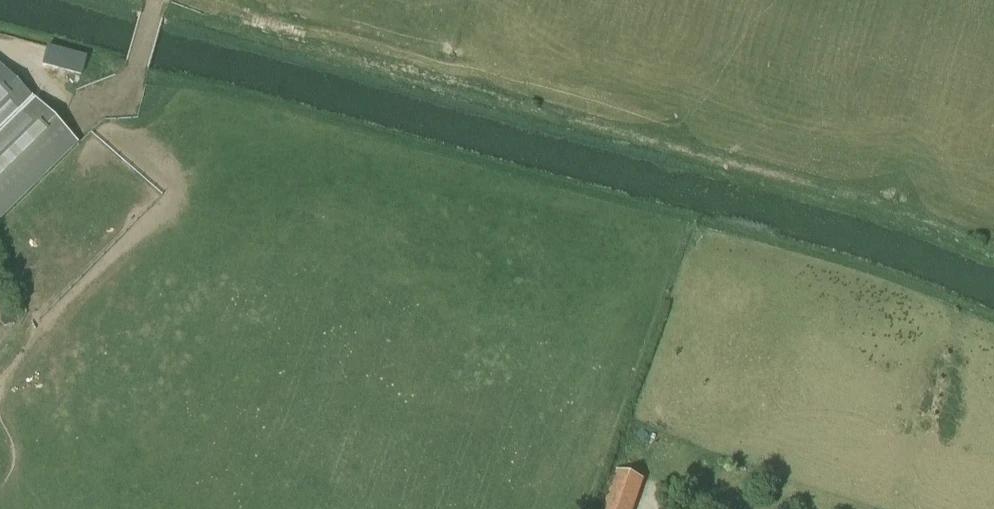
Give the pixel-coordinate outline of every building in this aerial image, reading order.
[(0,66),(0,222),(79,144),(32,97),(31,97),(0,66)] [(644,479),(618,469),(603,508),(633,508),(644,479)]
